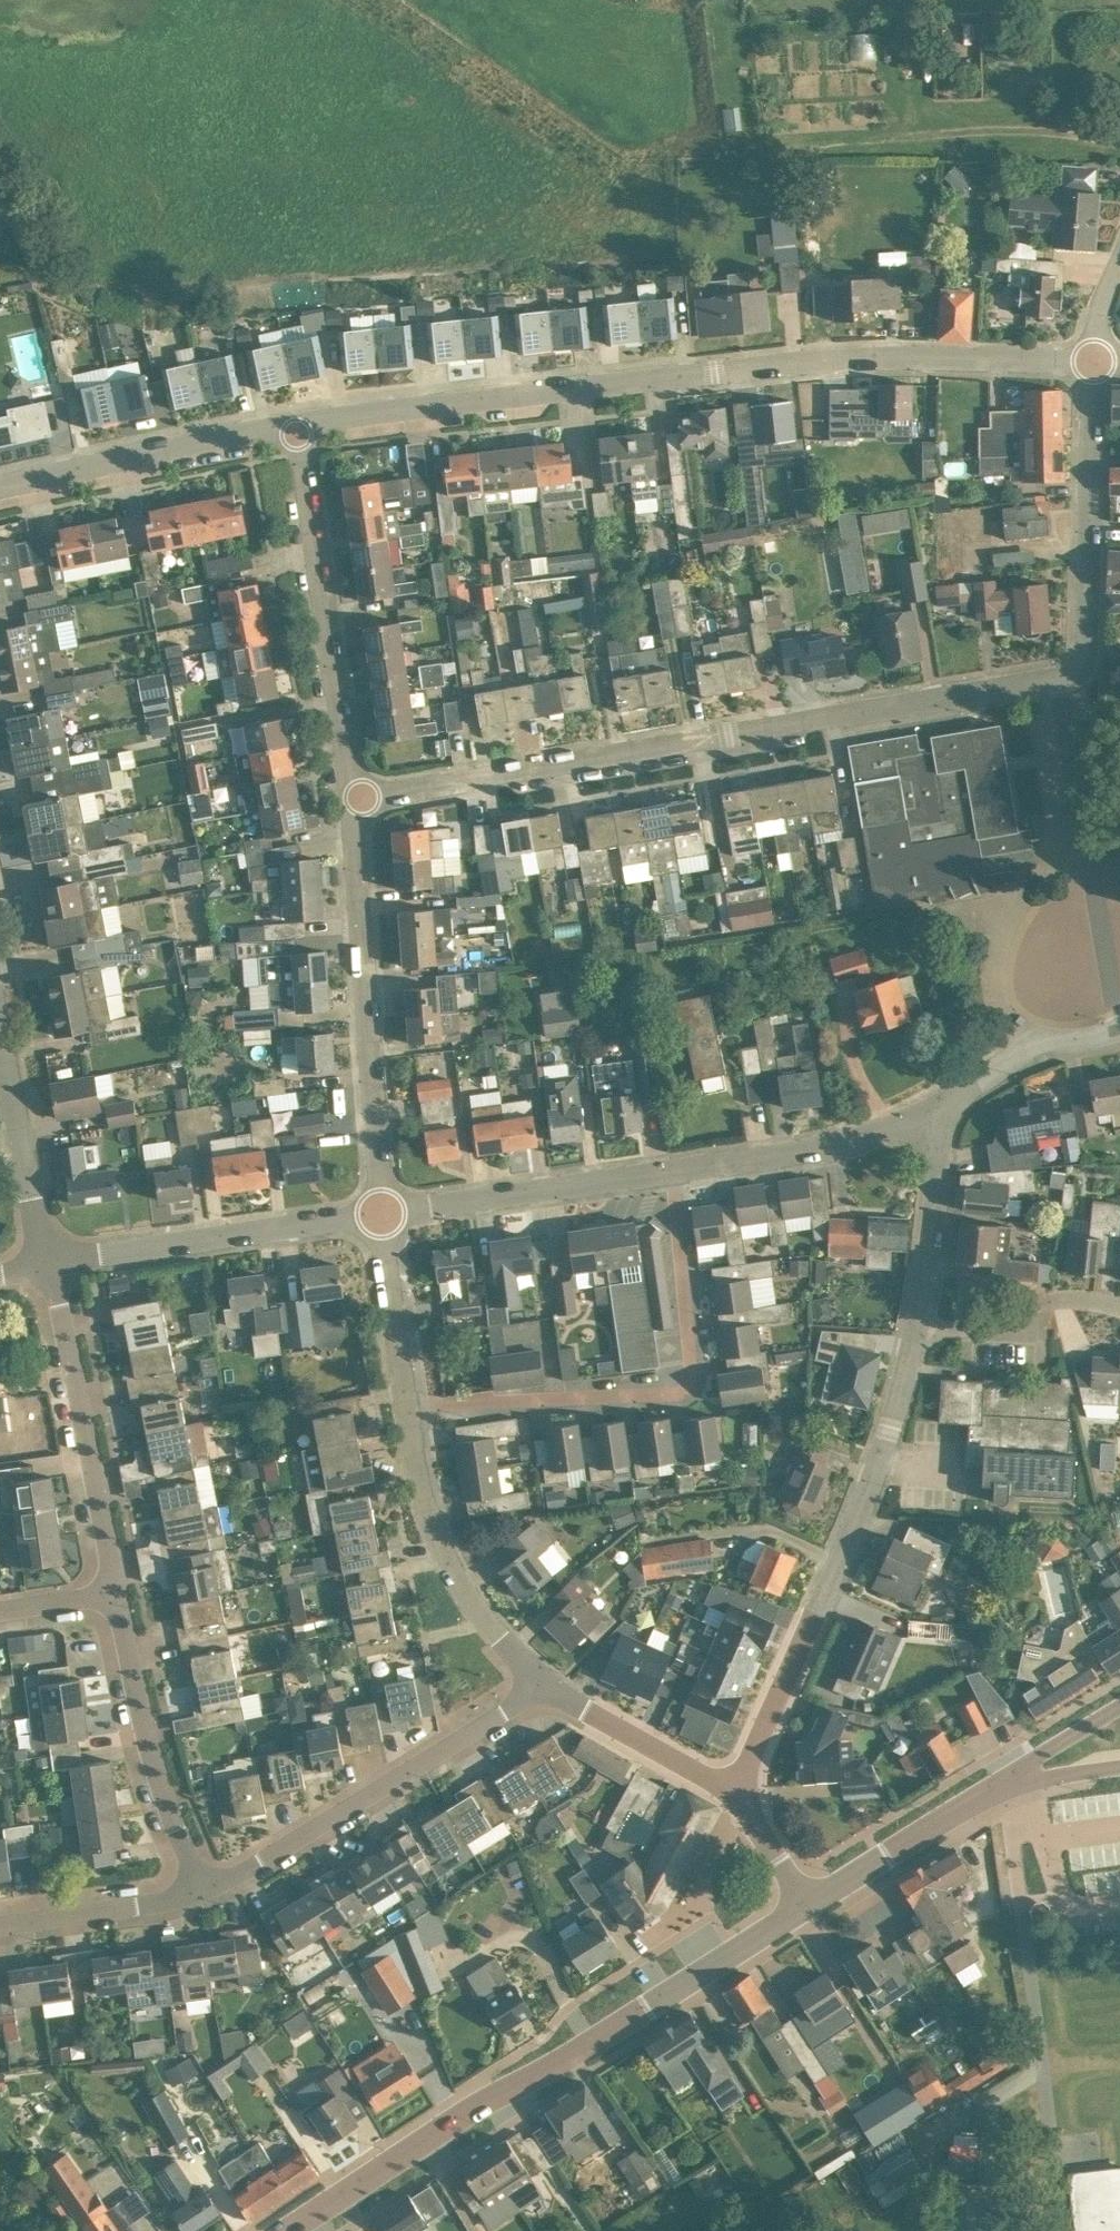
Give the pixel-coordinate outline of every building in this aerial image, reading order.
[(875,31),(850,33),(852,57),(877,55),(875,31)] [(1060,161),(1059,185),(1099,186),(1100,162),(1060,161)] [(955,186),(966,173),(956,164),(944,176),(955,186)] [(1053,229),(1052,244),(1094,247),(1098,194),(1060,191),(1059,195),(1013,191),(1014,179),(1001,178),(1000,192),(1011,193),(1008,225),(1053,229)] [(802,254),(802,253),(799,216),(776,218),(780,262),(798,260),(797,255),(802,254)] [(930,255),(906,257),(907,271),(931,269),(930,255)] [(938,255),(937,274),(943,274),(945,255),(938,255)] [(889,273),(889,256),(871,256),(870,272),(889,273)] [(1030,272),(1031,259),(997,256),(997,257),(984,256),(983,270),(1009,272),(1008,285),(1021,286),(1020,305),(1027,306),(1027,314),(1054,316),(1054,308),(1062,308),(1063,288),(1056,288),(1057,274),(1030,272)] [(800,290),(798,260),(780,262),(783,292),(800,290)] [(673,289),(685,288),(684,274),(682,274),(682,269),(664,271),(665,279),(667,278),(669,290),(673,289)] [(900,307),(899,277),(852,278),(853,285),(834,286),(835,320),(855,320),(855,309),(900,307)] [(702,297),(700,298),(704,334),(717,332),(719,334),(727,333),(729,331),(768,327),(764,288),(729,291),(728,279),(700,282),(702,297)] [(639,295),(657,294),(656,280),(638,281),(639,295)] [(594,287),(595,300),(606,299),(605,286),(594,287)] [(579,289),(580,301),(594,299),(593,288),(579,289)] [(944,288),(941,316),(939,338),(969,340),(973,290),(944,288)] [(523,307),(522,296),(522,294),(505,296),(506,309),(523,307)] [(504,309),(503,299),(503,296),(489,297),(490,311),(504,309)] [(678,336),(675,314),(674,297),(641,300),(645,339),(678,336)] [(429,312),(429,311),(428,300),(419,301),(420,312),(429,312)] [(613,343),(645,339),(641,300),(609,304),(613,343)] [(417,318),(416,313),(415,304),(403,305),(404,319),(417,318)] [(590,345),(586,305),(551,309),(555,349),(590,345)] [(342,309),(325,310),(328,327),(343,326),(342,309)] [(520,352),(555,349),(551,309),(521,312),(523,327),(517,328),(520,352)] [(305,324),(303,324),(282,329),(285,342),(284,342),(292,381),(327,373),(321,350),(317,329),(328,327),(325,310),(313,313),(312,311),(302,314),(305,324)] [(502,354),(498,315),(463,319),(467,358),(502,354)] [(432,361),(467,358),(463,319),(428,323),(432,361)] [(115,322),(108,323),(100,325),(103,337),(118,334),(116,326),(115,322)] [(414,363),(410,324),(375,327),(375,328),(379,367),(414,363)] [(250,325),(236,328),(239,343),(253,340),(250,325)] [(344,370),(379,367),(375,328),(340,331),(342,346),(344,370)] [(64,337),(52,339),(62,386),(75,383),(72,373),(64,337)] [(284,342),(282,342),(264,347),(254,349),(249,350),(258,389),(292,381),(284,342)] [(240,392),(232,353),(197,361),(206,400),(240,392)] [(138,360),(108,367),(119,419),(154,412),(146,373),(141,374),(138,360)] [(172,408),(206,400),(197,361),(180,365),(168,368),(163,369),(166,384),(172,408)] [(85,427),(119,419),(108,367),(108,366),(72,373),(75,383),(76,388),(82,411),(85,427)] [(880,383),(880,389),(880,416),(889,417),(913,418),(913,383),(880,383)] [(1025,389),(1026,410),(1026,426),(991,427),(980,427),(980,455),(1027,453),(1027,438),(1062,436),(1061,388),(1025,389)] [(752,404),(753,412),(756,435),(741,437),(742,446),(776,442),(776,448),(793,446),(793,440),(797,439),(795,422),(792,399),(752,404)] [(729,444),(728,429),(725,407),(705,410),(705,415),(680,418),(684,450),(704,447),(705,458),(729,456),(728,444),(729,444)] [(17,442),(18,442),(13,420),(12,414),(0,417),(0,446),(17,442)] [(661,513),(676,511),(674,495),(673,482),(659,484),(653,431),(626,434),(631,479),(634,499),(659,496),(661,513)] [(600,437),(603,459),(605,483),(631,479),(626,434),(600,437)] [(1011,481),(1041,480),(1063,480),(1062,436),(1027,438),(1027,453),(980,455),(981,475),(1011,474),(1011,481)] [(923,441),(923,477),(940,477),(940,458),(939,441),(923,441)] [(583,472),(573,473),(570,451),(565,452),(564,442),(535,445),(540,483),(543,507),(570,504),(571,509),(588,507),(583,472)] [(540,483),(535,445),(507,448),(511,487),(540,483)] [(797,459),(808,457),(806,445),(795,447),(797,459)] [(511,487),(507,448),(479,452),(486,512),(514,509),(511,487)] [(470,514),(486,512),(479,452),(434,457),(437,489),(448,488),(450,495),(468,493),(470,514)] [(687,468),(685,455),(669,457),(671,470),(687,468)] [(689,467),(693,503),(702,502),(698,466),(689,467)] [(1119,491),(1119,468),(1112,468),(1111,491),(1119,491)] [(792,474),(797,502),(814,499),(810,471),(792,474)] [(431,503),(427,473),(410,475),(414,505),(431,503)] [(348,513),(397,506),(397,508),(406,506),(402,477),(344,485),(348,513)] [(916,495),(936,494),(935,481),(915,482),(916,495)] [(593,493),(597,520),(611,519),(607,491),(593,493)] [(206,499),(214,537),(248,530),(242,502),(237,504),(235,493),(206,499)] [(690,493),(674,495),(676,511),(679,538),(695,536),(690,493)] [(937,511),(951,510),(950,502),(944,496),(935,497),(937,511)] [(206,499),(179,504),(187,543),(214,537),(206,499)] [(1038,503),(1016,506),(1003,507),(1004,519),(1003,520),(1005,537),(1050,532),(1047,514),(1039,515),(1038,503)] [(147,522),(153,549),(157,549),(187,543),(179,504),(150,510),(152,521),(147,522)] [(399,525),(397,508),(397,506),(348,513),(353,542),(387,537),(397,535),(397,536),(401,536),(424,532),(422,521),(399,525)] [(454,507),(439,509),(441,525),(444,525),(446,540),(458,538),(454,507)] [(906,508),(893,510),(896,526),(909,524),(906,508)] [(433,510),(430,510),(424,511),(427,531),(435,530),(436,530),(433,510)] [(844,544),(861,541),(855,510),(838,513),(844,544)] [(117,517),(88,523),(96,562),(130,555),(124,526),(119,527),(117,517)] [(49,561),(55,589),(58,604),(69,601),(63,569),(96,562),(88,523),(61,528),(63,538),(46,542),(49,561)] [(705,551),(756,542),(752,525),(702,534),(705,551)] [(424,532),(401,536),(403,545),(425,542),(424,532)] [(30,537),(30,539),(34,558),(35,564),(49,561),(46,542),(44,534),(31,536),(30,537)] [(353,542),(357,571),(391,566),(387,537),(353,542)] [(0,540),(0,571),(19,567),(18,560),(14,538),(0,540)] [(995,566),(1035,562),(1033,548),(994,553),(995,566)] [(1109,549),(1107,587),(1111,587),(1110,592),(1107,592),(1107,610),(1119,610),(1119,550),(1109,549)] [(671,551),(664,559),(664,565),(669,568),(675,568),(681,560),(681,553),(676,550),(671,551)] [(221,573),(233,571),(255,566),(252,551),(218,558),(221,573)] [(522,574),(520,559),(511,560),(510,555),(492,557),(495,585),(511,583),(510,576),(522,574)] [(221,573),(218,558),(206,560),(209,575),(221,573)] [(531,558),(520,559),(522,574),(532,573),(531,558)] [(912,601),(927,598),(929,598),(923,559),(900,563),(906,602),(912,601)] [(144,566),(147,579),(150,595),(161,592),(158,577),(163,576),(160,562),(144,566)] [(361,600),(418,591),(416,581),(394,584),(391,566),(357,571),(361,600)] [(0,571),(0,602),(25,597),(19,567),(0,571)] [(866,568),(845,572),(849,591),(870,588),(866,568)] [(962,581),(973,581),(972,570),(961,571),(962,581)] [(603,599),(601,588),(599,572),(584,574),(591,624),(607,622),(603,599)] [(683,576),(669,579),(673,605),(688,603),(683,576)] [(528,670),(530,683),(531,683),(537,715),(550,713),(552,718),(564,716),(564,710),(558,677),(559,677),(554,652),(538,655),(532,619),(547,616),(544,596),(565,592),(563,577),(514,583),(525,647),(524,647),(528,670)] [(150,595),(147,579),(135,582),(137,589),(139,597),(150,595)] [(663,639),(678,636),(673,605),(669,579),(653,582),(663,639)] [(994,579),(973,581),(975,602),(976,617),(998,616),(998,610),(1012,608),(1014,631),(1051,628),(1047,583),(1009,586),(1009,588),(995,589),(994,579)] [(225,589),(223,581),(206,584),(209,599),(212,621),(224,618),(263,611),(258,583),(225,589)] [(937,601),(974,598),(973,581),(962,581),(955,582),(955,583),(936,585),(937,601)] [(447,582),(435,583),(437,597),(449,595),(447,582)] [(453,613),(472,610),(469,588),(465,588),(464,582),(457,582),(449,585),(453,613)] [(503,584),(494,585),(495,598),(504,597),(503,584)] [(478,608),(496,606),(493,585),(475,587),(478,608)] [(196,601),(193,586),(183,588),(186,603),(196,601)] [(28,596),(30,610),(31,610),(31,609),(58,604),(55,589),(27,594),(28,596)] [(156,604),(168,602),(166,592),(154,594),(156,604)] [(770,629),(771,629),(766,601),(765,601),(764,597),(751,599),(755,622),(752,622),(757,652),(774,649),(770,629)] [(766,601),(771,629),(785,626),(780,599),(766,601)] [(31,609),(31,610),(30,610),(25,611),(28,624),(0,629),(0,660),(50,651),(61,649),(56,622),(73,619),(69,601),(58,604),(31,609)] [(688,603),(673,605),(678,636),(695,633),(690,603),(688,603)] [(878,616),(886,664),(921,658),(913,610),(878,616)] [(263,611),(224,618),(229,646),(268,638),(263,611)] [(369,655),(405,649),(403,632),(423,629),(422,618),(365,626),(369,655)] [(469,618),(456,621),(459,638),(472,636),(469,618)] [(720,636),(720,641),(721,641),(729,691),(758,686),(748,630),(746,631),(746,632),(720,636)] [(820,633),(782,640),(784,650),(787,672),(803,669),(804,674),(814,672),(815,676),(847,671),(841,634),(821,638),(820,633)] [(229,646),(217,648),(217,649),(222,677),(235,675),(235,674),(274,667),(268,638),(229,646)] [(703,639),(692,641),(702,696),(729,691),(721,641),(720,641),(704,644),(703,639)] [(482,725),(509,720),(504,687),(487,690),(483,668),(478,669),(473,643),(458,646),(465,687),(475,686),(478,703),(482,725)] [(168,657),(184,655),(182,644),(166,647),(168,657)] [(666,645),(638,650),(647,705),(676,700),(666,645)] [(528,670),(524,647),(514,649),(518,672),(528,670)] [(405,649),(369,655),(373,683),(409,678),(405,649)] [(559,677),(564,710),(592,705),(582,650),(580,650),(581,651),(571,653),(575,675),(559,677)] [(647,705),(638,650),(610,655),(620,710),(647,705)] [(48,694),(75,689),(74,688),(117,680),(115,667),(55,679),(50,651),(0,660),(0,671),(4,688),(3,688),(3,690),(45,681),(48,694)] [(190,682),(184,655),(168,657),(174,685),(190,682)] [(420,665),(422,676),(444,673),(442,662),(420,665)] [(235,674),(235,675),(240,702),(280,694),(274,667),(235,674)] [(153,700),(170,697),(165,672),(164,672),(148,676),(153,700)] [(445,684),(444,673),(422,676),(423,687),(445,684)] [(409,678),(373,683),(377,712),(413,706),(409,678)] [(531,683),(530,683),(504,687),(509,720),(537,715),(531,683)] [(78,705),(75,689),(48,694),(50,708),(8,717),(9,718),(15,746),(66,736),(61,708),(78,705)] [(217,702),(217,704),(219,714),(234,712),(233,700),(217,702)] [(464,728),(461,706),(460,700),(444,702),(448,730),(464,728)] [(169,701),(145,705),(147,717),(171,712),(169,701)] [(416,724),(413,706),(377,712),(381,740),(417,735),(439,731),(437,721),(416,724)] [(149,720),(151,728),(156,727),(158,736),(172,733),(168,715),(149,720)] [(238,755),(242,754),(242,753),(289,744),(284,716),(244,724),(244,727),(233,729),(238,755)] [(185,744),(220,737),(217,721),(182,728),(185,744)] [(1007,759),(1001,723),(931,735),(935,755),(922,757),(917,732),(849,744),(876,904),(928,895),(932,902),(933,902),(932,900),(952,891),(956,898),(957,896),(976,886),(980,894),(981,892),(1010,878),(1012,870),(1037,866),(1032,839),(1040,837),(1040,836),(1032,837),(1030,827),(1018,829),(1006,759),(1007,759)] [(123,769),(121,755),(71,764),(66,736),(15,746),(20,774),(20,775),(63,768),(65,781),(110,772),(123,769)] [(241,783),(295,772),(289,744),(242,753),(242,754),(245,770),(238,771),(241,783)] [(187,764),(192,792),(210,789),(204,761),(187,764)] [(79,794),(113,786),(110,772),(65,781),(68,794),(25,802),(26,804),(32,832),(67,824),(84,821),(81,802),(79,794)] [(247,811),(260,808),(300,801),(295,772),(241,783),(247,811)] [(804,778),(813,826),(814,833),(843,828),(833,773),(804,778)] [(789,851),(792,867),(793,870),(804,868),(797,828),(813,826),(804,778),(777,782),(789,851)] [(775,833),(779,853),(789,851),(777,782),(750,787),(759,836),(775,833)] [(723,792),(728,825),(729,825),(734,855),(761,850),(759,836),(750,787),(723,792)] [(212,800),(210,789),(192,792),(193,793),(195,792),(197,803),(212,800)] [(697,796),(668,801),(678,856),(695,854),(706,852),(697,796)] [(306,829),(300,801),(260,808),(266,836),(306,829)] [(654,878),(664,939),(707,932),(705,923),(699,918),(689,920),(687,910),(677,911),(676,905),(666,907),(660,874),(663,873),(664,879),(678,876),(677,870),(680,870),(678,856),(668,801),(641,806),(654,878)] [(641,806),(614,811),(620,844),(621,844),(628,882),(654,878),(641,806)] [(568,866),(562,833),(559,811),(530,816),(536,849),(539,868),(557,865),(557,868),(568,866)] [(614,811),(586,815),(592,848),(578,850),(587,897),(599,895),(597,881),(612,878),(607,846),(620,844),(614,811)] [(503,821),(504,827),(509,858),(496,860),(502,891),(515,888),(513,878),(525,876),(525,874),(522,852),(536,849),(530,816),(503,821)] [(37,861),(59,857),(78,853),(81,867),(126,858),(126,857),(123,842),(90,849),(84,821),(67,824),(32,832),(37,859),(37,861)] [(480,853),(496,852),(490,823),(475,824),(477,853),(480,853)] [(443,838),(452,837),(451,826),(394,830),(396,859),(432,856),(444,855),(443,838)] [(859,860),(855,836),(842,838),(837,839),(843,869),(855,867),(859,860)] [(247,852),(261,849),(258,838),(245,841),(247,852)] [(123,842),(126,857),(135,855),(133,840),(123,842)] [(261,851),(261,849),(247,852),(250,867),(281,861),(281,865),(283,877),(253,880),(254,891),(263,890),(321,886),(319,858),(269,861),(267,849),(261,851)] [(455,873),(433,875),(432,856),(396,859),(398,888),(456,884),(455,873)] [(201,857),(187,859),(191,884),(204,882),(200,858),(201,858),(201,857)] [(129,873),(126,858),(81,867),(83,880),(42,888),(42,890),(43,889),(49,917),(118,904),(113,876),(129,873)] [(824,868),(830,909),(841,907),(834,866),(824,868)] [(707,892),(726,889),(723,870),(703,873),(707,892)] [(498,874),(481,877),(484,894),(502,893),(501,891),(502,891),(498,874)] [(575,911),(585,909),(583,898),(586,898),(582,876),(566,879),(570,901),(573,901),(575,911)] [(224,893),(222,880),(206,883),(209,896),(224,893)] [(772,908),(769,894),(768,884),(740,889),(728,891),(727,891),(731,915),(734,930),(774,922),(772,908)] [(266,938),(274,938),(307,935),(305,916),(323,914),(321,886),(263,890),(264,904),(271,903),(272,919),(286,918),(286,919),(303,918),(304,921),(279,923),(265,924),(266,934),(266,938)] [(176,916),(206,912),(203,888),(173,892),(176,916)] [(734,930),(731,915),(727,891),(727,890),(718,892),(714,892),(721,932),(734,930)] [(458,906),(498,904),(498,918),(496,925),(469,927),(470,932),(509,929),(502,893),(484,894),(457,896),(458,906)] [(95,939),(98,952),(143,944),(140,928),(123,931),(118,904),(49,917),(54,945),(53,945),(54,947),(95,939)] [(449,935),(453,934),(451,907),(400,911),(402,938),(435,935),(449,934),(449,935)] [(638,951),(658,948),(655,928),(635,931),(638,951)] [(504,932),(495,933),(496,944),(504,943),(504,932)] [(455,951),(436,952),(435,935),(402,938),(404,965),(455,961),(455,951)] [(263,955),(266,983),(328,979),(326,950),(276,954),(274,938),(266,938),(237,940),(239,957),(263,955)] [(543,941),(533,951),(543,960),(552,950),(543,941)] [(47,978),(52,1006),(107,995),(107,994),(117,992),(112,964),(146,958),(143,944),(98,952),(100,964),(46,976),(46,978),(47,978)] [(831,953),(837,979),(872,972),(867,946),(831,953)] [(211,985),(210,965),(189,966),(189,970),(190,987),(211,985)] [(480,969),(480,988),(497,989),(497,970),(480,969)] [(406,988),(408,1016),(444,1012),(459,1011),(459,1010),(458,1010),(455,973),(437,975),(438,985),(406,988)] [(896,977),(875,983),(857,988),(863,1011),(861,1011),(864,1020),(866,1019),(869,1029),(920,1014),(922,1010),(918,995),(913,993),(902,997),(896,977)] [(330,1007),(328,979),(266,983),(266,984),(250,985),(252,1008),(233,1010),(234,1013),(235,1030),(289,1025),(287,1011),(308,1009),(330,1007)] [(679,1041),(688,1039),(696,1078),(727,1072),(710,994),(695,997),(693,987),(674,991),(676,1001),(670,1002),(679,1041)] [(189,1006),(204,1004),(201,989),(187,991),(189,1006)] [(111,1019),(107,995),(52,1006),(57,1033),(57,1035),(94,1028),(93,1024),(107,1022),(110,1039),(142,1033),(139,1014),(111,1019)] [(570,1034),(581,1032),(581,1029),(578,1012),(577,1003),(557,1006),(549,1007),(533,1009),(531,1010),(535,1037),(536,1039),(540,1038),(570,1034)] [(643,1026),(650,1025),(648,1010),(641,1011),(643,1026)] [(410,1042),(462,1038),(459,1011),(444,1012),(408,1016),(410,1042)] [(235,1027),(234,1013),(225,1014),(226,1028),(235,1027)] [(780,1071),(781,1074),(784,1097),(785,1106),(822,1101),(817,1068),(815,1068),(812,1051),(795,1054),(778,1056),(776,1043),(774,1043),(770,1016),(754,1019),(759,1045),(763,1073),(780,1071)] [(485,1044),(503,1042),(502,1028),(483,1029),(485,1044)] [(302,1070),(312,1069),(335,1067),(332,1032),(283,1036),(284,1052),(300,1051),(302,1070)] [(633,1037),(641,1094),(660,1091),(651,1034),(633,1037)] [(518,1042),(519,1053),(533,1051),(532,1040),(518,1042)] [(763,1073),(759,1045),(741,1048),(745,1076),(763,1073)] [(495,1063),(492,1046),(477,1049),(480,1066),(495,1063)] [(606,1113),(600,1114),(602,1133),(642,1128),(637,1092),(636,1092),(634,1075),(632,1061),(595,1066),(599,1098),(604,1097),(606,1113)] [(74,1077),(75,1079),(52,1083),(58,1117),(84,1113),(84,1114),(103,1111),(100,1098),(96,1075),(95,1076),(94,1074),(74,1077)] [(572,1091),(570,1074),(569,1075),(546,1078),(545,1078),(545,1084),(548,1109),(549,1109),(553,1141),(583,1137),(587,1136),(583,1105),(582,1105),(580,1090),(572,1091)] [(1095,1099),(1098,1114),(1112,1112),(1113,1116),(1115,1128),(1119,1127),(1119,1075),(1092,1080),(1095,1099)] [(188,1077),(172,1080),(175,1108),(192,1106),(188,1077)] [(286,1077),(254,1079),(255,1095),(267,1094),(286,1093),(286,1077)] [(450,1077),(441,1078),(419,1082),(431,1159),(461,1155),(450,1077)] [(993,1143),(997,1170),(1028,1165),(1042,1163),(1037,1136),(1063,1131),(1059,1110),(1055,1111),(1052,1096),(1029,1100),(1029,1105),(1005,1109),(1008,1124),(1002,1126),(1001,1141),(993,1143)] [(532,1098),(507,1101),(502,1102),(509,1148),(539,1143),(532,1098)] [(134,1099),(105,1104),(109,1127),(138,1122),(134,1099)] [(1073,1103),(1078,1137),(1098,1134),(1092,1100),(1073,1103)] [(502,1102),(472,1106),(479,1152),(509,1148),(502,1102)] [(193,1107),(197,1133),(198,1142),(199,1141),(197,1133),(214,1131),(210,1104),(193,1107)] [(198,1142),(197,1133),(193,1107),(176,1110),(182,1144),(198,1142)] [(323,1112),(294,1116),(296,1133),(275,1135),(277,1146),(276,1146),(278,1158),(285,1157),(288,1181),(323,1176),(319,1148),(318,1148),(316,1131),(325,1130),(323,1112)] [(262,1131),(238,1134),(245,1187),(271,1184),(266,1148),(276,1146),(277,1146),(275,1135),(272,1116),(261,1117),(262,1131)] [(245,1187),(238,1134),(211,1138),(219,1191),(245,1187)] [(146,1155),(172,1154),(171,1139),(145,1140),(146,1155)] [(84,1144),(68,1146),(57,1148),(61,1178),(68,1177),(72,1202),(119,1196),(115,1169),(88,1172),(84,1144)] [(148,1175),(157,1173),(161,1199),(194,1194),(190,1164),(175,1166),(173,1155),(146,1159),(146,1160),(148,1175)] [(1034,1167),(1028,1168),(1028,1165),(997,1170),(962,1174),(960,1191),(966,1191),(963,1211),(1007,1215),(1009,1198),(1009,1196),(1018,1196),(1018,1191),(1036,1190),(1034,1167)] [(1051,1187),(1064,1188),(1065,1182),(1066,1174),(1052,1173),(1051,1187)] [(780,1182),(785,1217),(812,1213),(815,1239),(829,1238),(829,1255),(830,1255),(832,1217),(831,1217),(825,1175),(809,1178),(809,1175),(779,1180),(779,1182),(780,1182)] [(737,1202),(740,1223),(769,1219),(772,1244),(788,1242),(787,1229),(785,1217),(780,1182),(779,1182),(765,1184),(765,1182),(734,1186),(737,1202)] [(1076,1183),(1065,1182),(1064,1188),(1063,1201),(1074,1202),(1076,1183)] [(194,1198),(156,1200),(157,1217),(195,1215),(194,1198)] [(1116,1267),(1119,1238),(1119,1203),(1094,1201),(1091,1236),(1070,1234),(1066,1271),(1096,1274),(1097,1265),(1116,1267)] [(698,1244),(720,1240),(726,1240),(730,1264),(730,1265),(746,1263),(746,1262),(743,1237),(742,1237),(740,1223),(737,1202),(723,1204),(722,1202),(692,1206),(698,1244)] [(870,1219),(832,1217),(830,1255),(868,1258),(868,1267),(891,1268),(892,1248),(907,1249),(909,1217),(870,1215),(870,1219)] [(634,1220),(601,1225),(613,1301),(617,1332),(655,1327),(655,1328),(673,1325),(661,1236),(664,1231),(654,1223),(645,1234),(642,1232),(636,1232),(634,1220)] [(1012,1225),(999,1224),(984,1222),(962,1220),(958,1260),(993,1264),(992,1275),(1038,1280),(1040,1260),(1008,1257),(1012,1225)] [(598,1303),(613,1301),(601,1225),(570,1230),(576,1271),(593,1269),(598,1303)] [(492,1241),(497,1276),(499,1275),(501,1285),(485,1287),(486,1294),(487,1294),(489,1312),(487,1312),(489,1325),(510,1321),(507,1302),(517,1301),(514,1273),(535,1271),(530,1236),(492,1241)] [(536,1239),(538,1253),(549,1252),(547,1237),(536,1239)] [(439,1280),(440,1279),(442,1299),(451,1298),(453,1317),(487,1312),(489,1312),(487,1294),(486,1294),(479,1295),(472,1244),(434,1250),(439,1280)] [(719,1312),(754,1307),(750,1278),(774,1275),(772,1259),(746,1262),(746,1263),(730,1265),(730,1264),(712,1267),(714,1282),(712,1283),(717,1313),(719,1312)] [(790,1275),(808,1275),(808,1260),(791,1260),(790,1275)] [(307,1297),(285,1300),(289,1330),(283,1331),(285,1346),(316,1342),(313,1322),(323,1320),(345,1317),(342,1293),(343,1293),(339,1263),(303,1268),(307,1297)] [(112,1291),(131,1288),(128,1274),(110,1278),(112,1291)] [(283,1330),(283,1331),(289,1330),(285,1300),(267,1302),(264,1274),(230,1278),(234,1306),(226,1307),(228,1324),(231,1326),(235,1326),(267,1321),(269,1332),(283,1330)] [(535,1277),(537,1314),(555,1312),(553,1276),(535,1277)] [(554,1282),(558,1315),(578,1312),(574,1279),(554,1282)] [(128,1334),(131,1348),(169,1340),(161,1298),(113,1307),(119,1336),(128,1334)] [(719,1312),(721,1326),(719,1327),(723,1357),(751,1353),(761,1351),(760,1351),(757,1322),(790,1318),(788,1302),(776,1303),(776,1304),(754,1307),(719,1312)] [(192,1310),(193,1332),(212,1332),(211,1309),(192,1310)] [(491,1355),(495,1387),(544,1380),(539,1348),(507,1353),(503,1325),(489,1327),(493,1354),(491,1355)] [(621,1358),(623,1370),(660,1365),(655,1328),(655,1327),(617,1332),(620,1348),(621,1358)] [(883,1351),(882,1351),(844,1341),(843,1344),(838,1343),(841,1330),(822,1329),(815,1358),(840,1364),(831,1399),(869,1408),(883,1351)] [(178,1382),(169,1340),(131,1348),(133,1362),(125,1364),(130,1391),(178,1382)] [(777,1364),(808,1360),(806,1345),(775,1349),(777,1364)] [(580,1377),(580,1375),(575,1346),(559,1348),(564,1379),(580,1377)] [(751,1353),(753,1367),(719,1372),(723,1403),(767,1396),(764,1378),(770,1378),(766,1350),(760,1351),(761,1351),(751,1353)] [(1084,1402),(1119,1403),(1119,1389),(1119,1353),(1107,1353),(1107,1356),(1093,1356),(1092,1386),(1079,1385),(1084,1402)] [(215,1354),(201,1356),(203,1374),(218,1372),(215,1354)] [(623,1370),(621,1358),(613,1359),(611,1365),(612,1372),(623,1370)] [(995,1480),(995,1495),(998,1501),(1005,1502),(1006,1502),(1007,1501),(1009,1499),(1010,1497),(1010,1492),(1073,1495),(1075,1454),(1069,1454),(1071,1419),(1068,1419),(1069,1392),(1074,1392),(1071,1376),(1062,1375),(1061,1390),(1004,1387),(1004,1379),(984,1378),(984,1380),(942,1378),(940,1421),(969,1423),(968,1441),(975,1441),(974,1463),(989,1464),(988,1479),(995,1480)] [(145,1418),(147,1431),(185,1423),(180,1396),(181,1396),(178,1382),(130,1391),(134,1412),(135,1412),(136,1418),(136,1420),(145,1418)] [(311,1403),(319,1444),(359,1437),(356,1424),(365,1422),(359,1393),(311,1403)] [(690,1453),(675,1455),(676,1460),(677,1471),(679,1488),(680,1492),(697,1490),(693,1469),(703,1467),(702,1461),(722,1458),(715,1414),(685,1418),(690,1453)] [(494,1437),(497,1436),(519,1433),(517,1416),(456,1425),(459,1441),(456,1441),(461,1471),(499,1465),(494,1437)] [(637,1477),(660,1474),(658,1463),(676,1460),(675,1455),(670,1416),(639,1421),(644,1455),(634,1456),(637,1477)] [(804,1421),(794,1416),(788,1429),(799,1433),(804,1421)] [(594,1424),(595,1434),(599,1458),(589,1459),(592,1480),(614,1477),(613,1466),(631,1464),(624,1419),(594,1424)] [(757,1444),(759,1420),(750,1420),(748,1443),(757,1444)] [(548,1426),(550,1436),(553,1460),(543,1462),(547,1483),(571,1479),(569,1468),(585,1466),(579,1422),(548,1426)] [(194,1465),(194,1467),(210,1464),(207,1450),(193,1452),(188,1424),(186,1424),(185,1423),(147,1431),(150,1446),(142,1448),(142,1449),(143,1449),(144,1455),(143,1455),(147,1475),(194,1465)] [(362,1452),(359,1437),(319,1444),(319,1445),(301,1448),(310,1489),(327,1486),(375,1477),(370,1450),(362,1452)] [(836,1451),(849,1456),(854,1443),(841,1438),(836,1451)] [(783,1503),(786,1508),(802,1515),(809,1512),(811,1506),(818,1509),(826,1490),(821,1488),(830,1467),(823,1464),(829,1450),(802,1439),(778,1495),(786,1497),(783,1503)] [(237,1457),(256,1454),(254,1442),(235,1445),(237,1457)] [(523,1459),(535,1457),(532,1442),(520,1445),(523,1459)] [(1116,1469),(1116,1456),(1101,1455),(1101,1468),(1116,1469)] [(243,1480),(260,1476),(256,1457),(239,1461),(243,1480)] [(267,1477),(280,1474),(277,1457),(263,1460),(267,1477)] [(162,1502),(164,1515),(203,1507),(194,1467),(194,1465),(147,1475),(143,1476),(143,1477),(147,1476),(151,1496),(152,1495),(153,1502),(153,1503),(162,1502)] [(499,1465),(461,1471),(465,1500),(467,1499),(470,1515),(530,1506),(527,1489),(503,1493),(499,1465)] [(22,1480),(20,1466),(0,1469),(0,1489),(4,1512),(18,1510),(56,1504),(52,1475),(22,1480)] [(501,1467),(504,1490),(515,1488),(511,1466),(501,1467)] [(763,1468),(743,1470),(745,1484),(764,1482),(763,1468)] [(327,1486),(335,1528),(375,1521),(373,1507),(381,1506),(376,1479),(380,1478),(380,1476),(375,1477),(327,1486)] [(635,1497),(642,1496),(641,1484),(633,1485),(635,1497)] [(565,1488),(547,1491),(549,1508),(567,1505),(565,1488)] [(603,1489),(589,1491),(591,1503),(605,1501),(603,1489)] [(615,1517),(632,1510),(629,1501),(611,1508),(615,1517)] [(22,1538),(60,1533),(56,1504),(18,1510),(22,1538)] [(164,1558),(212,1549),(209,1536),(224,1533),(218,1505),(203,1508),(203,1507),(164,1515),(167,1529),(159,1531),(159,1532),(160,1532),(161,1539),(160,1539),(164,1558)] [(274,1530),(266,1515),(253,1522),(261,1537),(274,1530)] [(537,1520),(524,1530),(507,1544),(517,1557),(502,1569),(523,1597),(568,1562),(553,1543),(554,1542),(537,1520)] [(375,1521),(335,1528),(344,1570),(392,1561),(386,1534),(378,1535),(375,1521)] [(293,1535),(290,1522),(275,1525),(278,1539),(293,1535)] [(874,1586),(895,1595),(912,1602),(928,1566),(939,1571),(951,1543),(914,1527),(908,1542),(896,1537),(874,1586)] [(1002,1528),(988,1528),(987,1543),(993,1544),(993,1549),(1008,1550),(1008,1533),(1002,1533),(1002,1528)] [(1039,1551),(1067,1554),(1062,1529),(1035,1535),(1039,1551)] [(60,1533),(22,1538),(26,1567),(65,1561),(60,1533)] [(274,1536),(264,1538),(264,1540),(259,1541),(261,1553),(277,1549),(274,1536)] [(711,1538),(642,1550),(646,1579),(715,1569),(711,1538)] [(1107,1553),(1098,1540),(1087,1547),(1095,1560),(1107,1553)] [(735,1573),(760,1583),(780,1592),(797,1555),(767,1543),(759,1563),(742,1556),(735,1573)] [(178,1585),(181,1599),(218,1592),(218,1591),(220,1591),(212,1549),(164,1558),(160,1559),(160,1561),(164,1560),(170,1587),(178,1585)] [(1119,1571),(1119,1550),(1110,1556),(1119,1571)] [(342,1615),(352,1613),(352,1612),(391,1605),(389,1591),(397,1590),(392,1562),(397,1562),(396,1560),(392,1561),(344,1570),(349,1596),(339,1598),(342,1615)] [(292,1568),(295,1581),(295,1582),(296,1581),(316,1577),(313,1563),(292,1568)] [(1100,1655),(1110,1671),(1119,1664),(1119,1573),(1118,1570),(1103,1581),(1111,1593),(1099,1601),(1110,1619),(1087,1634),(1087,1635),(1100,1655)] [(596,1641),(611,1625),(617,1620),(605,1608),(602,1610),(591,1599),(589,1601),(586,1598),(596,1588),(579,1572),(556,1595),(566,1605),(548,1622),(572,1646),(586,1632),(596,1641)] [(761,1598),(713,1584),(705,1602),(710,1604),(726,1611),(720,1626),(719,1628),(762,1647),(763,1648),(775,1622),(773,1621),(755,1613),(761,1598)] [(227,1633),(218,1592),(181,1599),(184,1613),(176,1615),(176,1616),(177,1616),(178,1622),(177,1623),(181,1642),(227,1633)] [(682,1599),(670,1593),(666,1602),(678,1608),(682,1599)] [(291,1604),(295,1624),(308,1621),(308,1618),(305,1602),(291,1604)] [(394,1619),(391,1605),(352,1612),(352,1613),(358,1640),(351,1642),(351,1644),(343,1646),(346,1658),(361,1655),(367,1654),(381,1651),(408,1646),(403,1618),(394,1619)] [(308,1618),(308,1621),(316,1620),(320,1619),(319,1612),(311,1613),(312,1617),(308,1618)] [(320,1619),(316,1620),(317,1626),(329,1623),(328,1618),(328,1617),(320,1619)] [(908,1636),(952,1640),(953,1621),(910,1617),(908,1636)] [(863,1682),(867,1684),(882,1650),(893,1657),(902,1636),(860,1618),(837,1670),(841,1672),(835,1687),(856,1697),(863,1682)] [(1020,1693),(1030,1709),(1031,1708),(1038,1718),(1100,1678),(1090,1662),(1100,1655),(1087,1635),(1087,1634),(1086,1635),(1077,1619),(1064,1626),(1062,1645),(1055,1649),(1024,1643),(1016,1676),(1035,1680),(1036,1682),(1020,1693)] [(313,1622),(296,1625),(298,1635),(315,1632),(313,1622)] [(720,1626),(709,1622),(708,1623),(705,1631),(717,1636),(710,1652),(755,1672),(752,1670),(762,1647),(719,1628),(720,1626)] [(956,1623),(955,1635),(975,1637),(973,1655),(982,1656),(985,1626),(956,1623)] [(46,1646),(44,1632),(8,1638),(10,1652),(46,1646)] [(195,1669),(198,1683),(236,1675),(227,1633),(181,1642),(185,1663),(186,1663),(187,1670),(187,1671),(195,1669)] [(607,1680),(631,1692),(653,1651),(630,1638),(607,1680)] [(278,1647),(282,1665),(298,1662),(300,1661),(296,1643),(278,1647)] [(381,1651),(367,1654),(369,1661),(383,1658),(381,1651)] [(631,1692),(654,1705),(677,1664),(653,1651),(631,1692)] [(755,1672),(710,1652),(703,1668),(691,1662),(687,1670),(687,1671),(698,1676),(698,1675),(741,1694),(751,1671),(755,1673),(755,1672)] [(25,1675),(30,1715),(44,1713),(44,1712),(85,1706),(81,1677),(71,1679),(69,1664),(40,1669),(40,1673),(25,1675)] [(398,1679),(393,1681),(385,1682),(385,1683),(372,1685),(374,1701),(375,1701),(382,1732),(410,1727),(408,1718),(422,1715),(414,1670),(412,1670),(411,1664),(397,1667),(399,1673),(397,1673),(398,1679)] [(992,1725),(1011,1717),(988,1664),(969,1672),(992,1725)] [(312,1685),(326,1682),(323,1668),(309,1671),(312,1685)] [(15,1684),(13,1672),(0,1674),(0,1686),(15,1684)] [(245,1718),(236,1675),(198,1683),(201,1697),(193,1699),(193,1700),(195,1706),(194,1707),(198,1727),(237,1719),(245,1718)] [(687,1716),(713,1728),(714,1728),(720,1715),(731,1720),(742,1695),(741,1694),(698,1675),(698,1676),(687,1701),(688,1701),(682,1714),(687,1716)] [(343,1756),(363,1752),(363,1751),(369,1750),(370,1751),(371,1750),(369,1742),(384,1739),(382,1732),(375,1701),(374,1701),(347,1706),(343,1684),(336,1686),(328,1687),(332,1710),(334,1709),(343,1756)] [(287,1694),(278,1695),(274,1702),(276,1710),(289,1707),(287,1694)] [(975,1698),(959,1706),(973,1734),(989,1726),(975,1698)] [(867,1763),(866,1756),(855,1757),(841,1758),(840,1739),(848,1720),(875,1727),(886,1721),(883,1715),(828,1704),(827,1706),(821,1703),(809,1730),(804,1742),(799,1742),(802,1780),(856,1775),(856,1784),(880,1783),(880,1782),(875,1774),(878,1773),(873,1762),(867,1763)] [(90,1735),(85,1706),(44,1712),(44,1713),(30,1715),(35,1750),(49,1748),(50,1754),(52,1754),(82,1750),(80,1737),(90,1735)] [(279,1717),(284,1721),(291,1720),(289,1708),(278,1710),(279,1717)] [(304,1780),(324,1776),(324,1775),(330,1774),(331,1774),(332,1774),(330,1766),(345,1763),(343,1756),(334,1709),(332,1710),(314,1713),(316,1726),(306,1728),(307,1730),(294,1732),(304,1780)] [(885,1716),(887,1720),(896,1735),(908,1728),(897,1709),(885,1716)] [(248,1730),(250,1729),(247,1718),(245,1718),(237,1719),(237,1721),(237,1726),(238,1729),(239,1730),(241,1731),(243,1731),(245,1731),(248,1730)] [(962,1762),(951,1743),(943,1730),(942,1730),(936,1721),(916,1733),(921,1742),(914,1746),(916,1749),(900,1757),(909,1772),(926,1762),(935,1778),(962,1762)] [(265,1803),(266,1803),(285,1799),(292,1797),(292,1798),(293,1798),(291,1789),(306,1787),(304,1780),(294,1732),(293,1732),(296,1749),(255,1756),(259,1771),(265,1803)] [(541,1797),(566,1782),(578,1774),(553,1733),(528,1748),(533,1755),(521,1763),(541,1797)] [(626,1776),(634,1756),(583,1734),(575,1754),(626,1776)] [(17,1760),(29,1758),(28,1749),(15,1751),(17,1760)] [(82,1750),(52,1754),(55,1769),(71,1767),(75,1794),(116,1788),(112,1759),(83,1764),(82,1750)] [(48,1755),(36,1757),(38,1767),(50,1765),(48,1755)] [(505,1819),(541,1797),(521,1763),(508,1770),(504,1763),(480,1778),(505,1819)] [(202,1765),(192,1766),(194,1778),(204,1776),(202,1765)] [(265,1803),(259,1771),(216,1779),(226,1827),(227,1827),(227,1826),(238,1824),(238,1825),(246,1823),(246,1822),(253,1821),(253,1822),(254,1822),(252,1813),(267,1810),(266,1803),(265,1803)] [(460,1800),(448,1807),(469,1842),(505,1819),(480,1778),(455,1793),(460,1800)] [(670,1781),(667,1787),(659,1802),(654,1799),(644,1817),(633,1812),(621,1833),(611,1829),(602,1845),(633,1863),(601,1882),(621,1909),(634,1927),(665,1905),(662,1901),(670,1888),(674,1890),(694,1855),(689,1852),(715,1806),(682,1787),(682,1788),(670,1781)] [(79,1822),(120,1816),(116,1788),(75,1794),(79,1822)] [(403,1817),(433,1864),(469,1842),(448,1807),(436,1815),(431,1808),(430,1808),(430,1809),(425,1812),(424,1812),(407,1822),(404,1816),(403,1817)] [(120,1816),(79,1822),(83,1850),(75,1852),(77,1867),(108,1862),(106,1848),(124,1845),(120,1816)] [(433,1864),(403,1817),(406,1822),(405,1822),(406,1823),(396,1829),(396,1828),(395,1829),(395,1830),(384,1837),(383,1836),(382,1836),(387,1845),(375,1852),(397,1887),(421,1872),(428,1884),(439,1877),(432,1865),(433,1864)] [(23,1856),(35,1854),(38,1853),(35,1831),(33,1824),(18,1826),(23,1856)] [(10,1857),(23,1856),(18,1826),(4,1827),(5,1836),(0,1837),(0,1878),(12,1876),(10,1857)] [(62,1839),(61,1827),(49,1828),(51,1841),(62,1839)] [(954,1845),(938,1855),(956,1886),(972,1875),(954,1845)] [(592,1858),(585,1846),(574,1852),(582,1864),(592,1858)] [(335,1867),(334,1867),(367,1919),(378,1912),(372,1902),(397,1887),(375,1852),(363,1860),(358,1852),(357,1853),(358,1854),(352,1857),(352,1856),(344,1861),(345,1862),(335,1868),(335,1867)] [(965,1932),(974,1927),(950,1889),(956,1886),(938,1855),(921,1865),(930,1882),(931,1881),(947,1909),(938,1914),(946,1927),(933,1935),(951,1965),(956,1973),(980,1958),(965,1932)] [(520,1865),(509,1869),(513,1879),(523,1875),(520,1865)] [(971,1999),(956,1973),(951,1965),(933,1935),(946,1927),(938,1914),(947,1909),(931,1881),(930,1882),(921,1865),(899,1878),(925,1922),(894,1942),(914,1975),(923,1970),(948,2013),(971,1999)] [(354,1927),(367,1919),(334,1867),(333,1868),(334,1869),(324,1874),(317,1878),(317,1879),(311,1882),(310,1882),(314,1889),(302,1897),(324,1932),(348,1917),(354,1927)] [(587,1902),(600,1893),(583,1868),(571,1877),(587,1902)] [(738,1876),(732,1880),(737,1890),(739,1889),(743,1886),(744,1886),(738,1876)] [(324,1932),(302,1897),(290,1904),(285,1897),(284,1898),(285,1898),(279,1902),(279,1901),(271,1906),(272,1907),(262,1912),(262,1911),(261,1912),(287,1955),(324,1932)] [(619,1947),(591,1905),(579,1913),(587,1924),(564,1939),(584,1969),(619,1947)] [(1035,1909),(1036,1913),(1040,1916),(1044,1915),(1047,1912),(1046,1907),(1042,1905),(1038,1905),(1035,1909)] [(222,1938),(206,1941),(211,1976),(213,1994),(242,1990),(241,1984),(264,1981),(260,1944),(247,1926),(221,1930),(222,1938)] [(415,1988),(419,1997),(445,1986),(420,1926),(394,1936),(415,1988)] [(365,1969),(362,1971),(389,2013),(417,1995),(413,1990),(415,1988),(394,1936),(359,1959),(365,1969)] [(918,1984),(896,1950),(884,1957),(879,1950),(872,1940),(861,1947),(843,1959),(877,2011),(918,1984)] [(166,1962),(172,2003),(186,2002),(186,1999),(213,1996),(213,1994),(211,1976),(206,1941),(177,1945),(179,1960),(166,1962)] [(80,1950),(84,1980),(92,1979),(97,1979),(98,1992),(127,1989),(122,1953),(107,1955),(106,1946),(80,1950)] [(122,1953),(127,1989),(128,1989),(130,2005),(158,2002),(158,2005),(172,2003),(166,1962),(154,1964),(152,1948),(122,1953)] [(55,1962),(39,1964),(44,2001),(73,1997),(71,1982),(83,1980),(84,1980),(80,1950),(53,1954),(55,1962)] [(533,2011),(497,1956),(484,1964),(502,1993),(487,2003),(486,2003),(503,2030),(533,2011)] [(3,2014),(16,2012),(15,2004),(44,2001),(39,1964),(10,1969),(12,1984),(0,1986),(0,1991),(3,2014)] [(794,2016),(809,2040),(831,2027),(853,2014),(826,1972),(797,1991),(808,2008),(796,2016),(796,2015),(794,2016)] [(782,2024),(750,1973),(724,1990),(745,2022),(751,2018),(763,2038),(781,2028),(815,2082),(817,2081),(827,2097),(822,2100),(830,2113),(847,2102),(820,2058),(809,2040),(794,2016),(782,2024)] [(92,1979),(84,1980),(86,1990),(93,1989),(92,1979)] [(924,2042),(944,2029),(931,2007),(910,2019),(924,2042)] [(285,2022),(294,2037),(314,2025),(305,2009),(285,2022)] [(710,2040),(690,2011),(645,2041),(664,2071),(668,2068),(679,2061),(687,2056),(708,2089),(710,2088),(732,2074),(733,2073),(711,2039),(710,2040)] [(4,2022),(14,2021),(17,2020),(16,2012),(3,2014),(4,2022)] [(907,2078),(928,2111),(982,2079),(1009,2062),(1008,2061),(1007,2059),(999,2046),(998,2046),(992,2037),(981,2018),(964,2029),(975,2046),(968,2050),(976,2064),(974,2066),(937,2087),(921,2060),(902,2071),(907,2078)] [(221,2032),(226,2062),(237,2054),(247,2048),(244,2031),(243,2028),(221,2032)] [(177,2032),(180,2050),(194,2048),(191,2030),(177,2032)] [(145,2039),(134,2040),(136,2056),(147,2054),(145,2039)] [(247,2048),(237,2054),(254,2078),(272,2066),(256,2042),(247,2048)] [(53,2048),(55,2063),(72,2061),(70,2046),(53,2048)] [(405,2053),(361,2081),(379,2108),(422,2081),(405,2053)] [(254,2078),(237,2054),(226,2062),(206,2075),(222,2099),(232,2093),(222,2077),(242,2064),(252,2080),(254,2078)] [(191,2056),(164,2070),(173,2085),(199,2071),(191,2056)] [(92,2074),(146,2069),(145,2059),(91,2063),(92,2074)] [(343,2101),(356,2092),(340,2067),(317,2083),(325,2095),(301,2110),(315,2131),(322,2127),(331,2141),(358,2123),(343,2101)] [(855,2112),(874,2143),(874,2144),(928,2111),(907,2078),(855,2112)] [(534,2131),(547,2150),(555,2163),(575,2151),(567,2138),(587,2126),(600,2149),(620,2136),(606,2112),(605,2113),(585,2080),(545,2106),(553,2119),(534,2131)] [(174,2104),(151,2117),(168,2147),(191,2134),(174,2104)] [(500,2142),(496,2137),(481,2147),(512,2194),(535,2180),(532,2176),(544,2168),(520,2130),(508,2138),(507,2137),(500,2142)] [(260,2141),(252,2146),(259,2156),(257,2158),(259,2160),(256,2163),(259,2168),(258,2169),(262,2176),(270,2171),(288,2195),(320,2174),(304,2151),(278,2168),(260,2141)] [(631,2182),(653,2168),(657,2166),(643,2144),(617,2160),(631,2182)] [(259,2156),(252,2146),(219,2169),(238,2196),(235,2198),(251,2221),(288,2195),(270,2171),(262,2176),(258,2169),(259,2168),(256,2163),(259,2160),(257,2158),(259,2156)] [(512,2194),(481,2147),(466,2157),(470,2162),(462,2167),(450,2175),(474,2212),(486,2205),(488,2209),(512,2194)] [(878,2197),(926,2175),(913,2147),(865,2169),(878,2197)] [(108,2209),(110,2208),(71,2153),(45,2169),(73,2212),(76,2209),(86,2224),(83,2226),(86,2230),(122,2230),(108,2209)] [(177,2217),(186,2230),(196,2230),(223,2213),(206,2189),(202,2192),(178,2157),(154,2174),(178,2208),(173,2211),(177,2217)] [(1116,2169),(1105,2170),(1074,2174),(1081,2230),(1119,2230),(1119,2168),(1116,2169)] [(706,2188),(698,2176),(690,2181),(697,2193),(706,2188)] [(409,2193),(379,2213),(390,2230),(426,2230),(424,2228),(430,2224),(410,2193),(409,2193)] [(70,2211),(60,2217),(65,2223),(74,2217),(70,2211)]
